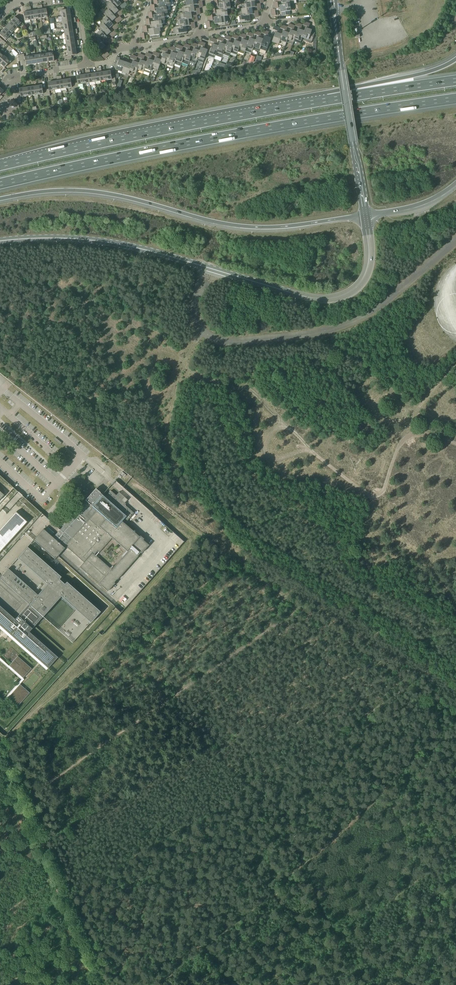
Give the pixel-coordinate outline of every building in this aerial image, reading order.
[(111,2),(111,3),(108,5),(109,6),(107,8),(108,10),(109,9),(113,15),(115,13),(116,15),(118,14),(117,12),(118,11),(116,8),(111,2)] [(280,8),(278,8),(278,10),(281,10),(281,12),(282,12),(282,16),(289,15),(289,11),(293,10),(292,4),(290,4),(283,5),(280,6),(280,8)] [(61,17),(70,15),(69,9),(64,10),(63,7),(57,8),(58,11),(60,11),(61,17)] [(160,8),(157,8),(157,10),(155,11),(155,13),(157,13),(158,15),(165,14),(167,14),(167,11),(168,10),(168,7),(160,8)] [(245,9),(242,9),(243,16),(249,15),(252,14),(252,12),(254,12),(254,10),(252,10),(251,8),(245,9)] [(109,9),(108,10),(106,12),(107,13),(104,15),(106,17),(111,22),(113,21),(114,22),(116,21),(114,19),(116,18),(113,15),(109,9)] [(220,10),(217,10),(217,12),(215,13),(216,15),(218,15),(218,17),(224,16),(228,16),(227,9),(220,10)] [(158,15),(154,15),(154,17),(152,18),(153,20),(155,19),(155,22),(162,21),(165,21),(164,18),(165,17),(165,14),(158,15)] [(243,16),(239,16),(240,23),(250,21),(250,20),(252,19),(251,17),(249,17),(249,15),(243,16)] [(215,19),(213,20),(213,22),(215,22),(215,24),(225,23),(224,16),(218,17),(215,17),(215,19)] [(10,21),(17,27),(21,23),(14,17),(10,21)] [(106,17),(103,19),(104,20),(102,22),(103,24),(108,29),(110,28),(111,29),(113,28),(112,26),(113,25),(111,22),(106,17)] [(182,20),(178,21),(180,27),(186,26),(189,26),(189,24),(191,24),(190,21),(189,22),(188,19),(182,20)] [(10,21),(6,26),(13,31),(17,27),(10,21)] [(152,24),(150,25),(150,27),(152,27),(152,29),(160,28),(162,28),(162,25),(163,25),(162,21),(155,22),(151,22),(152,24)] [(103,24),(101,26),(101,27),(99,29),(101,31),(106,36),(108,35),(109,36),(111,35),(109,33),(111,32),(108,29),(103,24)] [(6,26),(3,30),(9,36),(13,31),(6,26)] [(180,27),(174,28),(175,35),(187,33),(186,31),(188,31),(188,28),(186,29),(186,26),(180,27)] [(307,29),(305,28),(304,31),(302,37),(302,39),(311,43),(315,32),(312,31),(312,30),(310,29),(310,28),(308,27),(307,29)] [(149,31),(147,32),(148,34),(149,34),(150,36),(151,39),(160,38),(159,35),(160,35),(159,32),(160,32),(160,28),(152,29),(149,29),(149,31)] [(298,29),(297,32),(295,38),(301,41),(302,39),(302,37),(304,31),(302,30),(303,29),(301,28),(300,30),(298,29)] [(288,40),(287,42),(293,45),(295,38),(297,32),(295,32),(295,30),(293,29),(292,31),(291,30),(290,33),(288,40)] [(3,30),(0,33),(0,35),(5,40),(9,36),(3,30)] [(280,41),(279,44),(285,46),(287,42),(288,40),(290,33),(287,33),(288,31),(286,30),(285,32),(283,31),(282,35),(280,41)] [(101,31),(98,33),(99,34),(97,36),(98,38),(103,43),(105,42),(106,43),(108,42),(107,40),(108,39),(106,36),(101,31)] [(278,33),(276,33),(273,42),(279,44),(280,41),(282,35),(280,34),(280,32),(278,31),(278,33)] [(264,36),(263,40),(261,45),(260,49),(266,51),(271,39),(268,38),(269,36),(267,35),(266,37),(264,36)] [(254,47),(253,49),(259,51),(260,49),(261,45),(263,40),(261,39),(262,37),(260,36),(259,38),(257,38),(256,41),(254,46),(254,47)] [(246,48),(245,51),(252,53),(253,49),(254,47),(254,46),(256,41),(254,40),(254,38),(252,37),(252,39),(250,39),(249,42),(246,48)] [(98,38),(96,40),(96,41),(94,43),(100,50),(102,49),(104,50),(105,49),(104,47),(105,46),(103,43),(98,38)] [(249,42),(246,41),(247,39),(245,39),(244,41),(242,40),(241,43),(239,49),(238,52),(244,54),(245,51),(246,48),(249,42)] [(217,40),(216,43),(215,43),(214,45),(213,44),(208,56),(214,58),(217,52),(219,46),(217,46),(218,41),(217,40)] [(231,50),(232,50),(230,53),(237,56),(238,52),(239,49),(241,43),(239,42),(239,40),(237,40),(237,42),(235,41),(234,44),(231,50)] [(224,51),(223,55),(229,57),(230,53),(232,50),(231,50),(234,44),(231,43),(232,42),(230,41),(229,43),(227,42),(226,45),(224,51)] [(217,52),(214,58),(215,58),(216,56),(222,58),(223,55),(224,51),(226,45),(224,45),(225,43),(223,42),(222,44),(220,43),(219,46),(217,52)] [(198,57),(200,51),(198,51),(200,45),(198,45),(197,48),(196,48),(196,50),(194,49),(192,52),(193,52),(190,58),(191,58),(189,62),(195,64),(197,60),(198,57)] [(198,57),(197,60),(203,63),(207,50),(205,49),(206,47),(204,47),(203,49),(201,48),(200,51),(198,57)] [(167,65),(173,67),(175,64),(176,61),(176,60),(178,55),(179,51),(178,51),(179,49),(176,48),(175,52),(174,51),(173,53),(171,52),(170,56),(168,61),(168,62),(167,65)] [(75,49),(66,50),(67,56),(64,56),(65,60),(71,59),(71,56),(76,55),(75,49)] [(183,59),(182,62),(188,64),(189,62),(191,58),(190,58),(193,52),(192,52),(190,52),(191,50),(189,49),(188,51),(186,50),(185,54),(183,59)] [(176,61),(175,64),(181,66),(182,62),(183,59),(185,54),(183,53),(184,51),(182,50),(181,52),(179,51),(178,55),(176,60),(176,61)] [(164,54),(161,60),(162,60),(161,63),(167,65),(168,62),(168,61),(170,56),(168,55),(169,53),(167,52),(166,54),(164,54)] [(31,65),(30,56),(24,57),(23,54),(17,55),(18,62),(24,61),(25,66),(31,65)] [(0,63),(0,64),(4,68),(10,61),(5,57),(0,63)] [(123,59),(122,61),(119,60),(120,59),(117,57),(115,63),(118,65),(116,70),(122,72),(126,63),(127,63),(128,61),(123,59)] [(152,67),(151,70),(153,71),(154,71),(155,71),(156,70),(158,71),(161,63),(162,60),(161,60),(159,60),(160,58),(158,57),(157,59),(155,58),(154,62),(152,67)] [(145,68),(144,71),(150,73),(151,70),(152,67),(154,62),(152,61),(153,59),(150,58),(150,60),(148,59),(147,63),(145,68)] [(140,60),(139,64),(137,69),(144,72),(144,71),(145,68),(147,63),(145,62),(145,60),(143,59),(142,61),(140,60)] [(133,62),(132,65),(130,71),(136,73),(137,69),(139,64),(137,63),(138,61),(136,60),(135,62),(133,62)] [(130,62),(128,61),(127,63),(126,63),(122,72),(128,74),(130,71),(132,65),(129,64),(130,62)] [(105,72),(106,81),(112,80),(112,82),(115,82),(116,82),(115,76),(112,76),(111,71),(105,72)] [(78,83),(75,83),(76,90),(79,89),(78,85),(84,84),(83,75),(77,76),(78,83)] [(76,90),(75,83),(72,84),(71,79),(65,80),(66,89),(72,88),(72,90),(76,90)] [(55,90),(54,82),(48,82),(49,89),(46,90),(47,96),(50,96),(49,91),(55,90)] [(42,85),(36,86),(37,95),(43,94),(44,97),(47,96),(46,90),(43,90),(42,85)] [(26,97),(25,88),(19,89),(20,94),(17,94),(18,101),(21,100),(21,97),(26,97)] [(105,590),(107,591),(114,583),(113,582),(116,579),(116,580),(138,556),(137,555),(140,552),(141,553),(148,544),(142,539),(143,538),(140,535),(139,536),(122,521),(125,517),(127,519),(133,511),(125,504),(125,503),(124,502),(127,499),(118,491),(115,495),(110,490),(104,497),(95,489),(52,538),(42,529),(33,540),(54,559),(66,547),(83,562),(79,567),(97,583),(96,584),(100,587),(101,586),(105,590)] [(24,522),(24,521),(23,520),(24,519),(15,511),(14,511),(0,527),(0,549),(24,522)] [(56,579),(58,577),(27,549),(17,559),(45,584),(35,594),(8,570),(0,579),(0,581),(26,604),(13,619),(0,608),(0,628),(45,668),(55,657),(27,632),(58,597),(88,623),(97,612),(64,582),(62,584),(56,579)] [(31,669),(17,656),(9,666),(23,678),(31,669)] [(29,693),(20,684),(7,698),(17,707),(29,693)]
